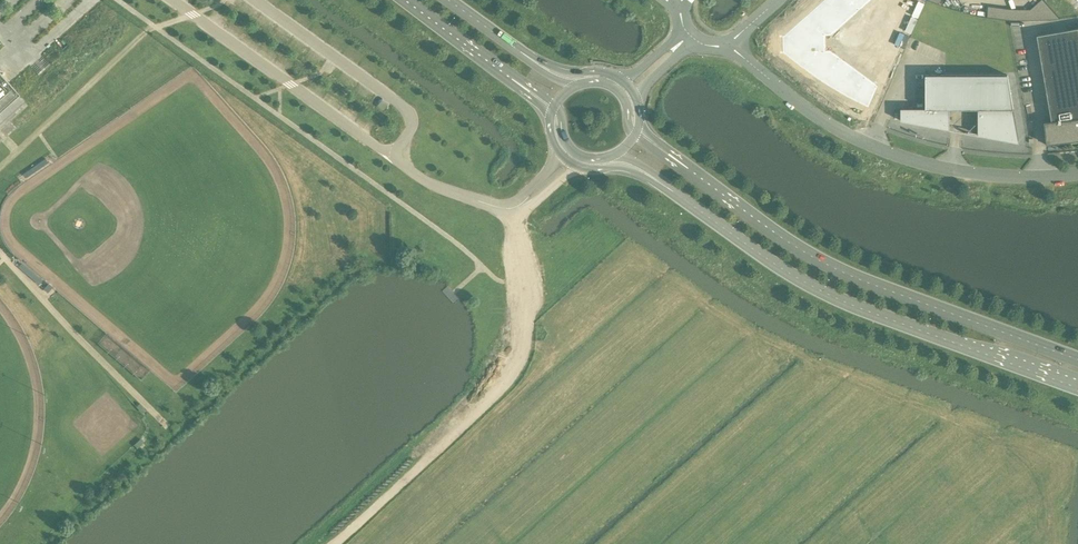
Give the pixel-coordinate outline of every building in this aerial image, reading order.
[(780,35),(780,37),(783,37),(783,51),(780,51),(780,53),(784,53),(794,61),(803,68),(807,71),(809,72),(813,75),(822,81),(828,85),(833,88),(837,91),(846,96),(850,98),(859,102),(868,107),(877,86),(831,51),(825,51),(825,35),(831,35),(871,0),(824,0),(819,4),(794,27),(784,35),(780,35)] [(1046,145),(1059,144),(1058,143),(1077,141),(1077,28),(1037,35),(1052,121),(1044,122),(1046,137),(1045,138),(1046,145)] [(18,95),(13,90),(15,89),(9,83),(0,73),(0,111),(18,95)] [(926,109),(901,109),(901,121),(950,130),(950,109),(978,109),(978,135),(1019,143),(1008,75),(945,75),(926,75),(926,109)] [(27,177),(50,162),(47,158),(24,172),(27,177)]
